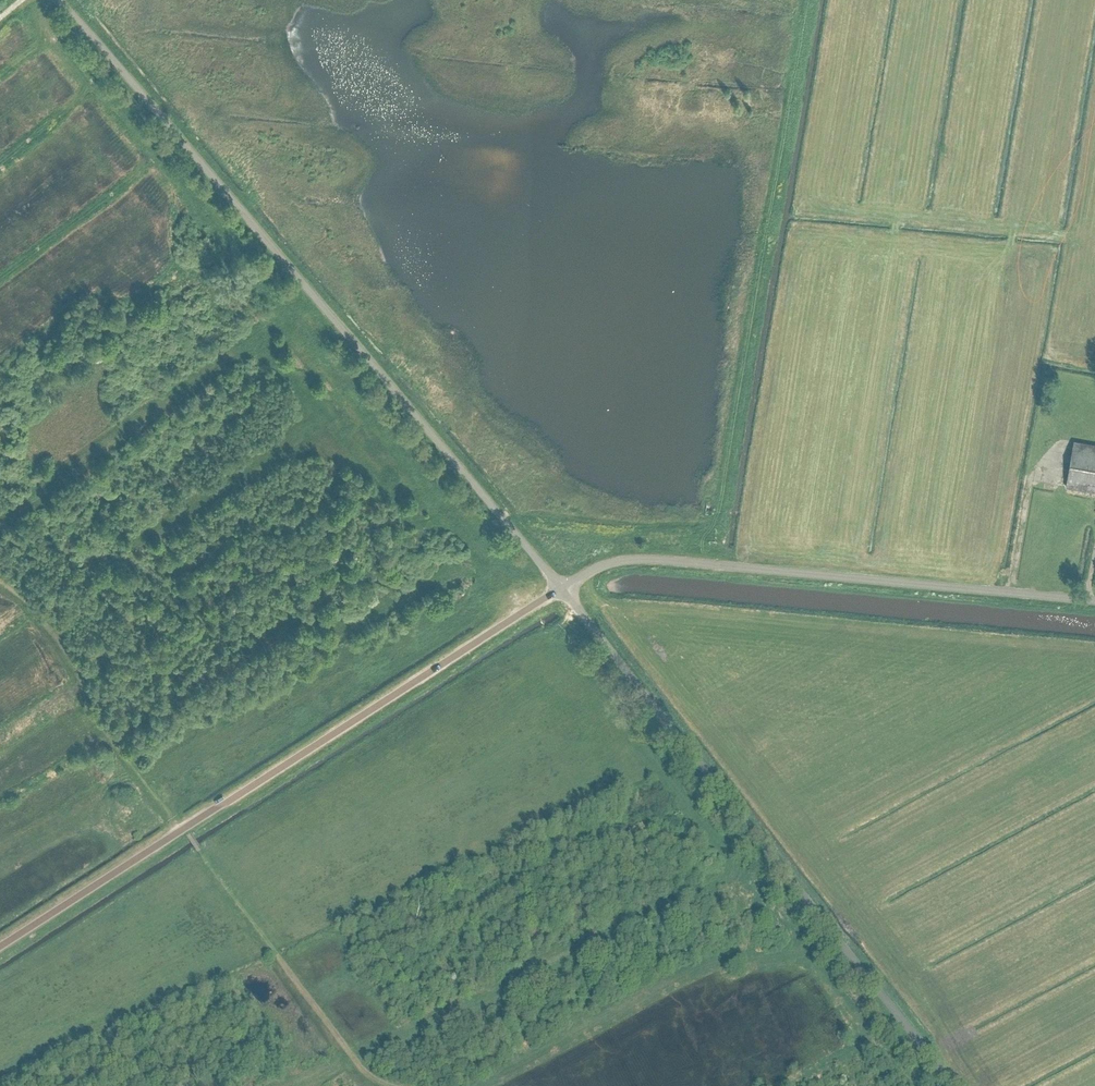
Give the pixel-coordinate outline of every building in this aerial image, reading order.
[(1074,441),(1066,486),(1094,491),(1094,444),(1074,441)]
